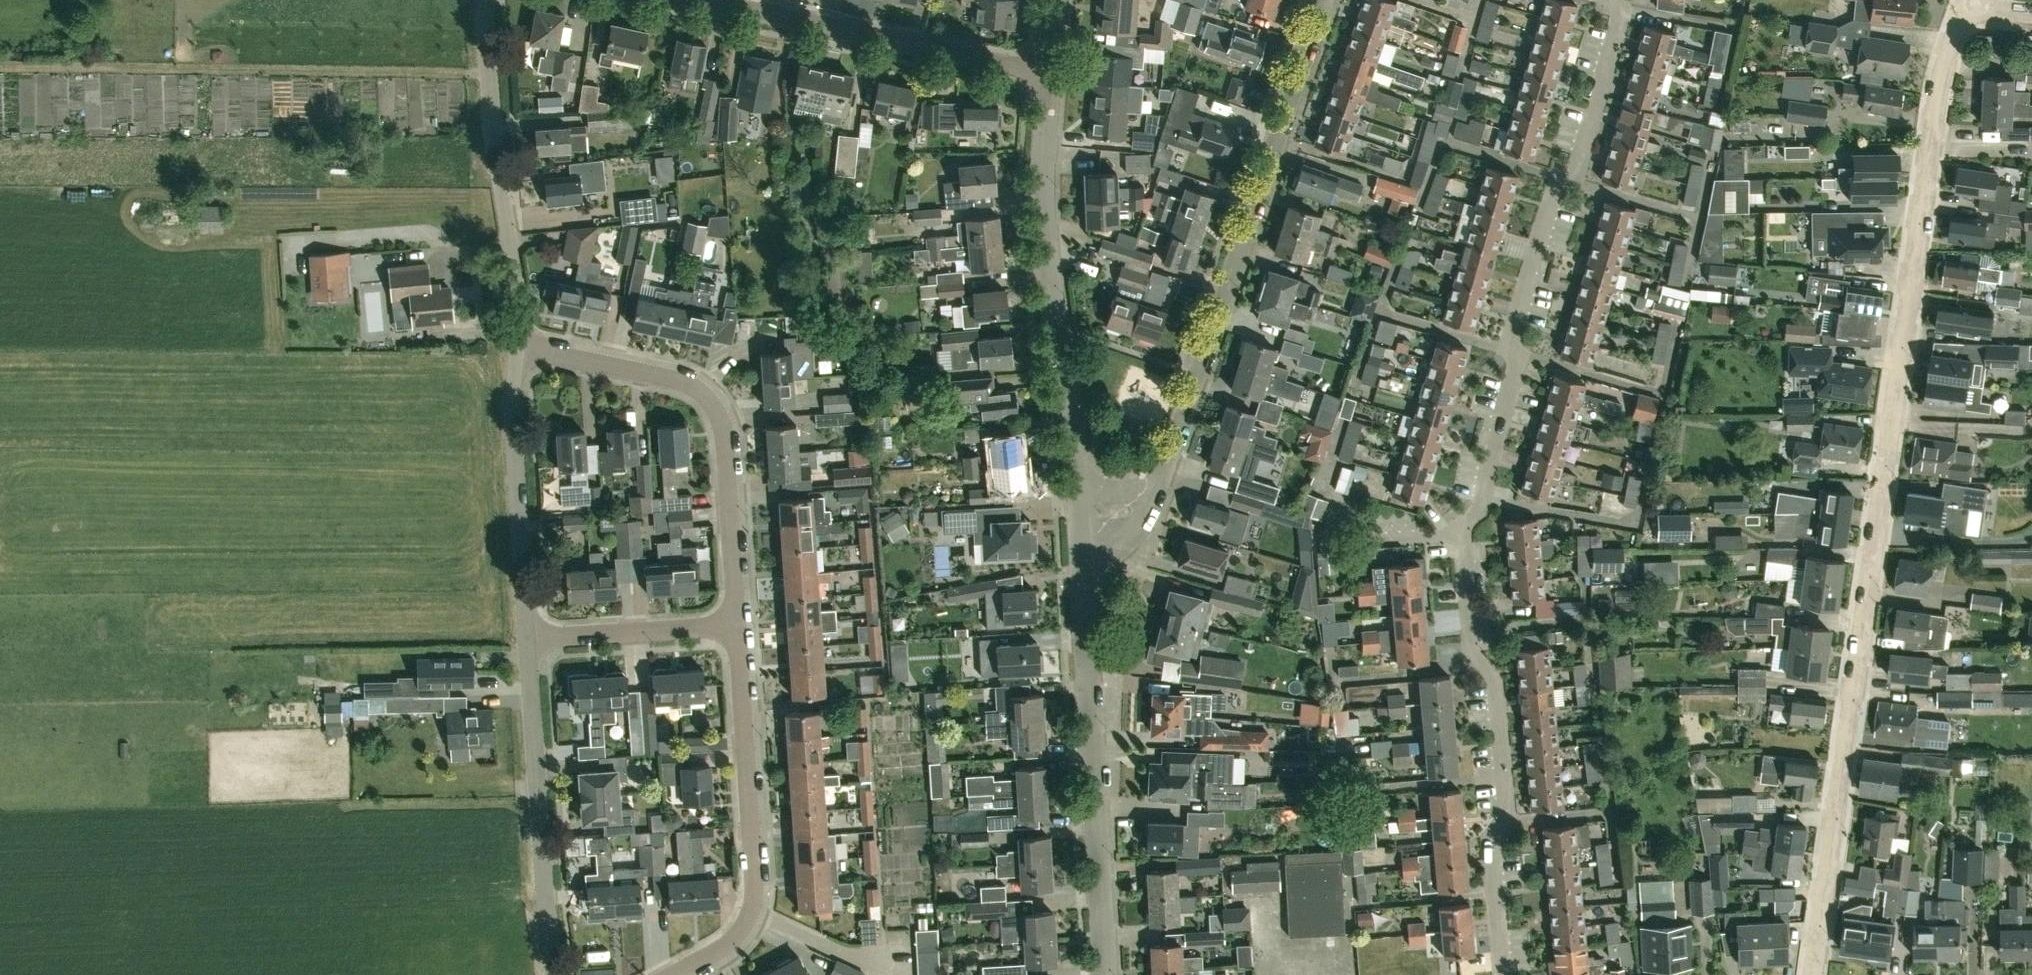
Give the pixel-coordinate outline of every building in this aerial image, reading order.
[(961,5),(975,6),(974,22),(1013,26),(1016,0),(961,0),(961,5)] [(1138,0),(1099,0),(1096,31),(1135,34),(1138,0)] [(1246,6),(1274,15),(1279,0),(1248,0),(1246,6)] [(1390,22),(1412,30),(1416,21),(1393,13),(1397,3),(1389,0),(1360,0),(1359,3),(1363,6),(1361,12),(1390,22)] [(1496,13),(1499,3),(1487,0),(1486,0),(1483,10),(1496,13)] [(1572,24),(1578,4),(1563,0),(1547,0),(1542,16),(1572,24)] [(1655,8),(1684,13),(1685,0),(1655,0),(1655,8)] [(1870,20),(1911,24),(1913,0),(1872,0),(1870,20)] [(1187,3),(1179,1),(1173,21),(1172,21),(1170,27),(1194,34),(1202,8),(1187,4),(1187,3)] [(537,10),(530,42),(547,46),(545,57),(541,56),(538,71),(553,74),(557,50),(557,48),(558,48),(564,16),(537,10)] [(1493,23),(1496,13),(1483,10),(1480,19),(1493,23)] [(1383,41),(1390,22),(1361,12),(1354,31),(1383,41)] [(1566,43),(1572,24),(1542,16),(1537,35),(1566,43)] [(1144,47),(1165,49),(1168,20),(1155,19),(1153,34),(1139,33),(1138,46),(1144,47)] [(1490,33),(1493,23),(1480,19),(1477,29),(1490,33)] [(1234,29),(1207,20),(1203,35),(1198,47),(1242,62),(1243,60),(1257,64),(1265,40),(1251,36),(1252,33),(1235,27),(1234,29)] [(1446,48),(1460,52),(1467,28),(1455,25),(1453,24),(1452,30),(1446,48)] [(1831,51),(1835,28),(1809,24),(1805,47),(1831,51)] [(640,61),(646,32),(611,25),(605,53),(600,52),(597,64),(610,67),(612,55),(640,61)] [(1641,45),(1670,53),(1690,59),(1693,49),(1673,43),(1676,34),(1646,25),(1641,45)] [(1487,43),(1490,33),(1477,29),(1474,39),(1487,43)] [(1730,33),(1715,30),(1708,62),(1713,63),(1712,69),(1722,72),(1730,33)] [(1377,60),(1383,41),(1354,31),(1348,49),(1377,60)] [(1561,62),(1566,43),(1537,35),(1531,54),(1561,62)] [(1881,86),(1883,73),(1903,76),(1908,44),(1868,38),(1862,37),(1857,69),(1862,70),(1860,82),(1881,86)] [(696,91),(705,45),(678,39),(671,72),(688,75),(685,89),(696,91)] [(1130,84),(1131,67),(1142,68),(1144,47),(1138,46),(1114,44),(1114,55),(1095,53),(1093,81),(1130,84)] [(1665,72),(1670,53),(1641,45),(1635,64),(1665,72)] [(1377,60),(1348,49),(1341,68),(1370,79),(1373,70),(1391,77),(1391,79),(1421,90),(1425,77),(1377,60)] [(553,74),(553,75),(569,77),(573,53),(557,50),(553,74)] [(738,105),(770,111),(779,60),(745,54),(736,97),(738,97),(738,105)] [(1445,63),(1456,67),(1459,57),(1448,54),(1445,63)] [(1555,82),(1561,62),(1531,54),(1526,73),(1555,82)] [(821,92),(826,68),(814,65),(814,67),(800,63),(794,88),(798,89),(795,103),(796,104),(794,111),(820,117),(822,109),(820,109),(824,92),(821,92)] [(1456,67),(1445,63),(1442,73),(1453,77),(1456,67)] [(1630,83),(1659,92),(1667,94),(1673,75),(1665,72),(1635,64),(1630,83)] [(822,109),(820,117),(820,119),(840,124),(843,114),(846,115),(850,98),(848,98),(852,76),(838,73),(839,70),(826,68),(821,92),(824,92),(820,109),(822,109)] [(1380,82),(1370,79),(1341,68),(1334,87),(1364,98),(1397,110),(1401,98),(1377,89),(1380,82)] [(1550,101),(1555,82),(1526,73),(1520,92),(1550,101)] [(1705,94),(1717,97),(1721,78),(1709,75),(1705,94)] [(1471,99),(1476,80),(1465,76),(1459,95),(1471,99)] [(2031,104),(2031,91),(2015,91),(2016,78),(1987,76),(1986,101),(2031,104)] [(1230,85),(1244,89),(1247,82),(1232,77),(1230,85)] [(704,88),(695,132),(711,135),(714,121),(711,120),(720,81),(704,78),(702,88),(704,88)] [(909,116),(914,88),(879,81),(873,109),(909,116)] [(1128,112),(1130,84),(1093,81),(1091,109),(1128,112)] [(1786,82),(1786,98),(1814,98),(1815,82),(1786,82)] [(1654,110),(1659,92),(1630,83),(1625,102),(1654,110)] [(616,110),(615,103),(608,103),(596,102),(598,87),(582,84),(578,110),(586,112),(586,113),(616,110)] [(1866,88),(1845,84),(1843,97),(1864,100),(1862,108),(1897,114),(1900,90),(1866,84),(1866,88)] [(1177,85),(1159,138),(1166,140),(1195,149),(1196,146),(1213,151),(1214,150),(1227,154),(1235,129),(1222,125),(1223,122),(1191,112),(1198,92),(1177,85)] [(1158,100),(1170,101),(1174,89),(1159,87),(1158,100)] [(1357,116),(1364,98),(1334,87),(1328,105),(1357,116)] [(1545,120),(1550,101),(1520,92),(1515,112),(1545,120)] [(1705,94),(1703,104),(1715,107),(1717,97),(1705,94)] [(1454,108),(1453,114),(1456,115),(1466,118),(1471,99),(1459,95),(1454,108)] [(539,114),(563,113),(562,96),(538,97),(539,114)] [(736,128),(738,105),(738,97),(736,97),(719,96),(717,126),(716,138),(736,139),(736,128)] [(1823,125),(1826,105),(1789,100),(1786,120),(1823,125)] [(1985,126),(2003,127),(2013,127),(2014,115),(2031,115),(2031,104),(1986,101),(1985,126)] [(997,128),(998,103),(924,102),(923,127),(959,127),(959,133),(982,134),(982,128),(997,128)] [(1670,114),(1654,110),(1625,102),(1619,121),(1649,129),(1651,122),(1666,127),(1673,128),(1676,117),(1669,115),(1670,114)] [(1351,135),(1357,116),(1328,105),(1321,124),(1351,135)] [(616,110),(586,113),(588,131),(629,128),(629,124),(648,122),(647,108),(628,110),(628,109),(616,110)] [(1127,112),(1128,112),(1091,109),(1088,136),(1125,139),(1127,112)] [(1539,139),(1545,120),(1515,112),(1509,131),(1539,139)] [(1479,144),(1486,123),(1471,118),(1469,124),(1458,120),(1453,136),(1479,144)] [(1421,139),(1434,143),(1440,123),(1427,119),(1421,139)] [(1646,140),(1649,129),(1619,121),(1614,140),(1643,149),(1658,153),(1661,144),(1646,140)] [(1344,154),(1351,135),(1321,124),(1314,144),(1344,154)] [(1712,126),(1704,124),(1701,135),(1698,145),(1718,150),(1723,129),(1720,128),(1712,125),(1712,126)] [(582,126),(536,130),(538,154),(553,153),(554,160),(571,159),(570,152),(569,138),(583,137),(582,126)] [(1133,130),(1132,148),(1153,150),(1155,133),(1155,132),(1139,131),(1133,130)] [(1533,159),(1539,139),(1509,131),(1504,151),(1533,159)] [(854,177),(858,136),(838,134),(834,174),(854,177)] [(1430,160),(1434,143),(1421,139),(1416,158),(1429,162),(1430,160)] [(1637,168),(1643,149),(1614,140),(1608,160),(1637,168)] [(1834,172),(1833,160),(1847,160),(1846,144),(1816,145),(1817,173),(1834,172)] [(1784,157),(1809,157),(1809,145),(1784,145),(1784,157)] [(1724,159),(1743,158),(1743,148),(1724,148),(1724,159)] [(363,165),(364,153),(331,151),(332,160),(330,160),(329,173),(351,174),(352,165),(363,165)] [(1126,172),(1153,171),(1153,166),(1149,166),(1149,154),(1124,155),(1126,172)] [(1849,154),(1849,167),(1838,167),(1838,175),(1835,175),(1835,177),(1894,177),(1894,178),(1898,178),(1898,154),(1849,154)] [(656,157),(658,181),(674,179),(672,156),(656,157)] [(1426,170),(1429,162),(1416,158),(1414,166),(1426,170)] [(582,202),(581,192),(606,189),(603,159),(569,163),(571,176),(546,178),(549,205),(582,202)] [(1632,188),(1637,168),(1608,160),(1602,180),(1632,188)] [(973,206),(972,194),(996,192),(992,163),(959,167),(960,181),(944,183),(947,208),(973,206)] [(1359,199),(1364,184),(1303,163),(1294,189),(1328,201),(1332,190),(1359,199)] [(1687,183),(1699,186),(1703,166),(1692,163),(1687,183)] [(1178,186),(1182,173),(1160,166),(1156,179),(1178,186)] [(1482,186),(1512,195),(1518,175),(1488,166),(1482,186)] [(2026,210),(2027,210),(2028,201),(2012,199),(2014,185),(1997,183),(1998,173),(1961,168),(1957,192),(1981,195),(1979,209),(1996,211),(2026,215),(2026,210)] [(1086,199),(1143,196),(1142,186),(1117,188),(1116,172),(1085,173),(1086,199)] [(1433,182),(1445,187),(1449,177),(1436,172),(1433,182)] [(1418,187),(1377,175),(1373,190),(1394,196),(1413,202),(1418,187)] [(1850,201),(1894,200),(1894,178),(1894,177),(1835,177),(1822,178),(1822,187),(1835,186),(1835,189),(1850,188),(1850,201)] [(1723,191),(1748,191),(1748,178),(1723,179),(1723,191)] [(1441,196),(1445,187),(1433,182),(1429,192),(1441,196)] [(1685,193),(1697,195),(1699,186),(1687,183),(1685,193)] [(1507,214),(1512,195),(1482,186),(1477,205),(1507,214)] [(1170,209),(1177,211),(1205,220),(1213,196),(1185,187),(1181,198),(1161,191),(1161,192),(1157,204),(1170,209)] [(1750,189),(1751,202),(1768,201),(1767,188),(1750,189)] [(1437,206),(1441,196),(1429,192),(1426,201),(1437,206)] [(1695,206),(1697,195),(1685,193),(1683,203),(1695,206)] [(623,223),(659,219),(656,196),(621,200),(623,223)] [(1144,208),(1143,197),(1143,196),(1086,199),(1087,226),(1119,224),(1118,209),(1144,208)] [(1434,215),(1437,206),(1426,201),(1422,211),(1434,215)] [(1599,221),(1629,229),(1634,209),(1604,201),(1599,221)] [(1166,221),(1170,209),(1157,204),(1152,216),(1166,221)] [(1339,236),(1314,227),(1318,214),(1289,205),(1282,228),(1330,243),(1345,248),(1348,239),(1339,236)] [(1501,233),(1507,214),(1477,205),(1471,224),(1501,233)] [(199,222),(224,222),(224,207),(200,207),(199,222)] [(914,225),(941,224),(940,207),(913,210),(914,225)] [(1950,240),(1995,246),(1996,235),(2007,237),(2009,224),(2025,227),(2031,227),(2031,210),(2027,210),(2026,210),(2026,215),(1996,211),(1995,222),(1987,221),(1988,220),(1954,216),(1950,240)] [(1205,220),(1177,211),(1169,234),(1197,244),(1205,220)] [(1708,213),(1704,229),(1722,229),(1722,212),(1708,213)] [(1860,212),(1812,212),(1812,235),(1828,235),(1828,254),(1842,253),(1842,261),(1880,261),(1880,245),(1888,244),(1888,226),(1860,227),(1860,212)] [(731,238),(728,214),(711,216),(707,234),(731,238)] [(969,243),(1000,240),(998,215),(967,218),(967,221),(955,222),(956,234),(925,238),(926,246),(944,244),(969,243)] [(700,254),(706,226),(687,221),(681,250),(700,254)] [(1623,248),(1629,229),(1599,221),(1593,240),(1623,248)] [(629,264),(637,228),(623,224),(615,261),(629,264)] [(1495,252),(1501,233),(1471,224),(1466,243),(1495,252)] [(579,316),(589,271),(588,271),(591,258),(597,226),(570,230),(572,243),(568,244),(567,244),(564,257),(580,261),(575,285),(548,279),(545,294),(556,296),(553,310),(554,310),(556,315),(566,317),(570,314),(579,316)] [(1416,247),(1421,231),(1406,226),(1401,241),(1416,247)] [(1149,228),(1144,240),(1158,245),(1162,233),(1149,228)] [(1308,248),(1333,257),(1336,246),(1345,248),(1330,243),(1282,228),(1275,252),(1304,261),(1308,248)] [(1197,244),(1169,234),(1161,258),(1188,268),(1189,266),(1193,267),(1198,252),(1194,251),(1197,244)] [(1133,250),(1134,249),(1102,239),(1098,253),(1130,263),(1133,250)] [(709,267),(728,268),(728,240),(710,240),(709,267)] [(970,258),(971,270),(1002,268),(1000,240),(969,243),(944,244),(944,247),(946,257),(944,257),(944,261),(970,258)] [(1618,267),(1623,248),(1593,240),(1588,259),(1618,267)] [(1490,271),(1495,252),(1466,243),(1463,253),(1443,247),(1440,256),(1490,271)] [(1674,253),(1685,255),(1687,245),(1676,243),(1674,253)] [(944,244),(926,246),(926,248),(928,259),(944,257),(946,257),(944,247),(944,244)] [(1390,267),(1394,254),(1367,244),(1362,257),(1390,267)] [(1722,262),(1722,245),(1700,246),(1697,260),(1722,262)] [(1404,256),(1417,260),(1420,251),(1408,247),(1404,256)] [(1147,266),(1149,267),(1153,255),(1134,249),(1133,250),(1130,263),(1146,268),(1147,266)] [(858,253),(859,278),(876,277),(874,252),(858,253)] [(2001,268),(2002,259),(1999,255),(1981,252),(1980,264),(1947,259),(1944,283),(1977,288),(1978,287),(1992,289),(1996,287),(1997,280),(2000,281),(2000,282),(2010,284),(2013,281),(2014,274),(2012,270),(2002,269),(2002,268),(2001,268)] [(313,256),(315,288),(328,288),(328,296),(347,295),(345,264),(349,263),(348,253),(313,256)] [(1683,265),(1685,255),(1674,253),(1672,262),(1683,265)] [(407,267),(405,255),(379,257),(382,287),(388,287),(390,301),(410,299),(413,328),(442,325),(442,321),(452,320),(449,288),(439,289),(438,285),(429,286),(427,265),(407,267)] [(1490,271),(1440,256),(1437,255),(1434,264),(1457,271),(1454,281),(1484,290),(1490,271)] [(1414,269),(1417,260),(1404,256),(1401,265),(1414,269)] [(639,294),(646,260),(635,257),(628,291),(639,294)] [(1613,287),(1618,267),(1588,259),(1583,278),(1613,287)] [(591,272),(618,275),(619,264),(593,260),(591,272)] [(1681,274),(1683,265),(1672,262),(1670,272),(1681,274)] [(1734,285),(1737,265),(1710,263),(1707,282),(1734,285)] [(1349,284),(1352,271),(1330,264),(1325,276),(1349,284)] [(1131,330),(1140,302),(1150,274),(1151,269),(1149,268),(1149,267),(1147,266),(1146,268),(1145,273),(1123,265),(1116,283),(1119,284),(1116,294),(1107,322),(1106,326),(1118,330),(1119,326),(1131,330)] [(1410,280),(1414,269),(1401,265),(1397,276),(1410,280)] [(1320,291),(1309,287),(1310,283),(1298,280),(1299,278),(1270,269),(1264,287),(1316,304),(1320,291)] [(1169,276),(1151,270),(1150,274),(1140,302),(1131,330),(1142,334),(1141,338),(1152,342),(1154,338),(1164,311),(1157,308),(1152,307),(1157,294),(1162,295),(1169,276)] [(589,271),(579,316),(581,320),(592,322),(595,319),(605,321),(614,277),(589,271)] [(936,282),(962,280),(961,271),(935,273),(936,282)] [(1679,284),(1681,274),(1670,272),(1668,282),(1679,284)] [(1406,290),(1410,280),(1397,276),(1394,285),(1406,290)] [(1824,307),(1877,315),(1881,290),(1848,285),(1849,280),(1823,276),(1819,307),(1824,307)] [(684,337),(710,343),(716,314),(717,306),(707,304),(709,292),(713,292),(715,282),(695,278),(692,290),(694,291),(688,319),(684,337)] [(1607,306),(1613,287),(1583,278),(1577,297),(1607,306)] [(962,280),(936,282),(936,283),(920,285),(921,298),(963,295),(962,280)] [(1479,309),(1484,290),(1454,281),(1449,300),(1479,309)] [(1654,300),(1685,308),(1689,293),(1690,292),(1663,284),(1661,290),(1648,287),(1645,297),(1653,299),(1654,300)] [(1995,304),(2020,307),(2022,289),(1997,286),(1995,304)] [(658,332),(684,337),(688,319),(694,291),(692,290),(680,288),(679,289),(667,287),(666,291),(667,291),(658,331),(658,332)] [(1291,317),(1310,323),(1316,304),(1264,287),(1258,306),(1260,307),(1257,319),(1288,329),(1291,317)] [(653,301),(639,298),(633,327),(658,332),(658,331),(667,291),(666,291),(655,289),(653,301)] [(1370,321),(1379,296),(1358,289),(1349,314),(1370,321)] [(963,327),(979,325),(978,318),(1007,315),(1005,290),(973,293),(974,303),(961,305),(963,327)] [(737,322),(736,311),(736,308),(735,292),(726,291),(723,305),(726,306),(723,319),(723,320),(736,322),(737,322)] [(2022,295),(2020,311),(2031,313),(2031,296),(2022,295)] [(1602,325),(1607,306),(1577,297),(1572,317),(1602,325)] [(1473,328),(1479,309),(1449,300),(1443,319),(1473,328)] [(1652,310),(1683,319),(1686,309),(1685,308),(1654,300),(1652,310)] [(1970,333),(1991,336),(1994,313),(1974,310),(1974,309),(1941,304),(1937,328),(1970,333)] [(1877,315),(1824,307),(1820,333),(1822,333),(1821,343),(1859,345),(1860,333),(1873,333),(1876,316),(1877,316),(1877,315)] [(1596,344),(1602,325),(1572,317),(1566,336),(1596,344)] [(1658,331),(1670,334),(1672,324),(1660,321),(1658,331)] [(1814,341),(1815,326),(1786,323),(1785,338),(1814,341)] [(942,350),(951,349),(953,367),(966,366),(965,360),(980,358),(981,365),(1012,362),(1010,336),(978,340),(977,329),(940,333),(942,350)] [(1292,345),(1302,348),(1306,333),(1297,330),(1292,345)] [(1668,343),(1670,334),(1658,331),(1656,341),(1668,343)] [(763,381),(793,379),(810,378),(809,367),(807,367),(806,355),(828,354),(827,339),(796,341),(795,336),(771,338),(772,353),(761,354),(763,381)] [(1591,364),(1596,344),(1566,336),(1561,355),(1591,364)] [(1285,378),(1288,368),(1271,363),(1276,348),(1247,338),(1239,364),(1285,378)] [(1461,368),(1463,362),(1469,363),(1472,352),(1466,350),(1467,348),(1437,339),(1431,359),(1461,368)] [(1666,352),(1668,343),(1656,341),(1654,350),(1666,352)] [(1299,357),(1310,361),(1312,353),(1302,349),(1302,348),(1292,345),(1283,342),(1280,351),(1299,357)] [(1369,352),(1382,355),(1384,346),(1372,342),(1369,352)] [(1930,378),(1970,384),(1984,386),(1987,365),(2018,366),(2018,346),(1990,345),(1990,344),(1965,343),(1963,358),(1933,354),(1930,378)] [(1790,346),(1789,374),(1821,375),(1818,394),(1865,401),(1870,368),(1830,362),(1830,348),(1790,346)] [(1664,362),(1666,352),(1654,350),(1652,360),(1664,362)] [(1380,359),(1382,355),(1369,352),(1366,361),(1393,369),(1394,364),(1380,359)] [(1455,387),(1461,368),(1431,359),(1425,379),(1455,387)] [(1392,370),(1393,369),(1366,361),(1363,372),(1375,376),(1378,366),(1392,370)] [(1285,378),(1239,364),(1231,388),(1260,397),(1263,387),(1274,391),(1286,394),(1298,398),(1303,383),(1290,380),(1285,378)] [(1372,385),(1375,376),(1363,372),(1360,382),(1372,385)] [(849,392),(850,394),(862,392),(861,373),(847,374),(848,392),(849,392)] [(1580,403),(1580,404),(1602,410),(1605,399),(1583,392),(1585,383),(1555,375),(1555,376),(1552,375),(1550,376),(1548,385),(1549,387),(1552,388),(1550,394),(1580,403)] [(981,406),(983,419),(1018,415),(1015,391),(1002,393),(1002,390),(993,392),(991,376),(949,381),(953,409),(981,406)] [(1982,400),(1982,399),(1968,397),(1970,384),(1930,378),(1926,403),(1991,412),(1993,401),(1982,400)] [(793,379),(763,381),(765,407),(795,405),(793,379)] [(1450,406),(1455,387),(1425,379),(1420,397),(1450,406)] [(849,392),(848,392),(822,395),(823,413),(851,411),(850,394),(849,392)] [(1641,419),(1652,421),(1654,412),(1658,398),(1638,392),(1631,417),(1641,419)] [(1812,407),(1813,393),(1799,393),(1798,406),(1812,407)] [(1574,422),(1580,404),(1580,403),(1550,394),(1544,414),(1574,422)] [(1444,425),(1450,406),(1420,397),(1414,417),(1444,425)] [(1227,404),(1219,429),(1246,438),(1247,437),(1274,446),(1276,439),(1263,435),(1265,428),(1251,423),(1254,413),(1227,404)] [(2026,424),(2026,410),(2006,409),(2006,423),(2026,424)] [(851,411),(823,413),(814,413),(815,426),(864,423),(863,410),(851,411)] [(1801,412),(1792,412),(1792,413),(1785,413),(1786,430),(1812,429),(1812,413),(1801,413),(1801,412)] [(1569,441),(1574,422),(1544,414),(1539,433),(1569,441)] [(1438,444),(1444,425),(1414,417),(1409,436),(1438,444)] [(1346,429),(1359,433),(1362,422),(1349,419),(1346,429)] [(1648,441),(1652,421),(1641,419),(1637,439),(1648,441)] [(1322,463),(1332,431),(1303,420),(1299,432),(1309,435),(1307,440),(1310,441),(1305,457),(1322,463)] [(1856,461),(1861,428),(1824,422),(1821,444),(1795,440),(1792,461),(1816,465),(1820,455),(1856,461)] [(666,510),(691,508),(690,495),(677,496),(674,462),(690,461),(687,425),(660,427),(663,463),(661,463),(663,497),(653,498),(654,511),(666,510)] [(769,454),(799,452),(797,425),(767,428),(763,431),(765,452),(769,452),(769,454)] [(992,465),(1024,461),(1021,435),(990,438),(989,426),(964,428),(964,442),(989,440),(992,465)] [(623,472),(624,471),(624,470),(625,470),(624,461),(638,461),(636,429),(609,430),(611,450),(599,451),(600,471),(612,471),(611,473),(623,472)] [(1235,473),(1242,451),(1273,461),(1277,447),(1274,446),(1247,437),(1246,438),(1219,429),(1211,453),(1213,454),(1210,465),(1235,473)] [(1356,442),(1359,433),(1346,429),(1343,438),(1356,442)] [(589,480),(586,431),(557,433),(559,469),(569,469),(571,484),(559,485),(561,505),(587,504),(587,515),(601,514),(599,486),(588,487),(587,480),(589,480)] [(1564,460),(1569,441),(1539,433),(1533,451),(1564,460)] [(1433,464),(1438,444),(1409,436),(1403,455),(1433,464)] [(1951,476),(1971,479),(1975,452),(1955,450),(1956,443),(1918,437),(1913,470),(1951,476)] [(1353,452),(1356,442),(1343,438),(1341,448),(1353,452)] [(1350,462),(1353,452),(1341,448),(1338,458),(1350,462)] [(1561,470),(1564,460),(1533,451),(1528,471),(1557,480),(1573,484),(1576,474),(1561,470)] [(799,452),(769,454),(772,480),(782,480),(782,488),(812,486),(810,463),(800,464),(799,452)] [(961,468),(981,466),(980,455),(964,458),(964,462),(960,462),(961,468)] [(1427,483),(1433,464),(1403,455),(1397,474),(1427,483)] [(1024,461),(992,465),(995,491),(1027,487),(1024,461)] [(654,511),(653,498),(651,498),(649,463),(636,464),(637,496),(629,497),(631,512),(654,511)] [(833,485),(870,482),(868,465),(832,468),(833,485)] [(1354,477),(1365,480),(1368,468),(1357,465),(1354,477)] [(981,466),(961,468),(962,474),(966,474),(966,478),(982,476),(981,466)] [(1552,499),(1557,480),(1528,471),(1522,491),(1552,499)] [(1620,489),(1623,475),(1603,471),(1599,484),(1620,489)] [(1273,502),(1278,487),(1240,474),(1235,490),(1263,499),(1273,502)] [(1421,503),(1427,483),(1397,474),(1391,494),(1421,503)] [(1627,484),(1639,486),(1641,477),(1629,474),(1627,484)] [(1798,477),(1798,494),(1817,495),(1817,477),(1798,477)] [(1944,481),(1942,497),(1910,492),(1906,519),(1925,522),(1925,523),(1929,524),(1929,528),(1964,533),(1968,505),(1985,507),(1987,487),(1944,481)] [(1637,496),(1639,486),(1627,484),(1625,493),(1637,496)] [(838,503),(856,502),(857,512),(868,511),(866,487),(837,489),(838,503)] [(969,503),(970,503),(990,502),(989,488),(968,489),(969,503)] [(1848,517),(1852,493),(1820,488),(1818,500),(1803,497),(1801,512),(1820,513),(1848,517)] [(1258,514),(1263,499),(1235,490),(1233,489),(1229,504),(1258,514)] [(1637,496),(1625,493),(1625,495),(1598,489),(1593,510),(1595,511),(1594,513),(1608,515),(1609,513),(1620,516),(1625,515),(1635,509),(1635,507),(1637,496)] [(1320,520),(1327,501),(1305,492),(1298,512),(1320,520)] [(780,501),(782,525),(830,522),(829,510),(826,510),(825,497),(811,498),(811,499),(809,499),(780,501)] [(1243,529),(1248,513),(1197,497),(1189,522),(1220,532),(1219,537),(1240,543),(1243,529)] [(1726,501),(1726,513),(1738,513),(1738,501),(1726,501)] [(982,539),(983,560),(1032,557),(1031,548),(1036,548),(1035,533),(1031,534),(1030,530),(1026,530),(1025,519),(1000,520),(999,507),(943,510),(944,530),(984,528),(984,539),(982,539)] [(691,508),(666,510),(668,529),(692,527),(691,508)] [(1794,534),(1844,542),(1848,517),(1820,513),(1801,512),(1798,512),(1794,534)] [(1690,539),(1690,514),(1658,514),(1658,539),(1690,539)] [(562,531),(586,528),(585,515),(562,517),(562,531)] [(1509,542),(1539,539),(1537,519),(1507,521),(1509,542)] [(629,521),(631,557),(642,556),(639,520),(629,521)] [(631,557),(629,521),(614,522),(616,558),(631,557)] [(784,550),(816,548),(815,533),(831,532),(830,522),(782,525),(784,550)] [(859,545),(871,544),(869,526),(857,527),(859,545)] [(674,593),(700,591),(698,562),(683,563),(681,534),(670,535),(670,541),(674,593)] [(1578,555),(1590,555),(1589,535),(1578,535),(1578,555)] [(1219,575),(1227,550),(1184,538),(1177,563),(1219,575)] [(1510,562),(1541,559),(1539,539),(1509,542),(1510,562)] [(659,565),(647,566),(649,595),(674,593),(670,541),(658,542),(659,565)] [(871,544),(859,545),(861,561),(872,560),(871,544)] [(786,574),(818,572),(816,548),(784,550),(786,574)] [(1766,560),(1792,563),(1792,557),(1794,557),(1795,548),(1767,548),(1766,560)] [(1595,566),(1622,566),(1622,550),(1595,550),(1595,566)] [(1979,564),(2031,563),(2031,550),(1979,550),(1979,564)] [(1336,570),(1337,570),(1335,551),(1318,553),(1320,575),(1336,572),(1336,570)] [(569,601),(594,599),(590,552),(588,553),(590,571),(567,572),(569,601)] [(590,552),(594,599),(618,597),(616,569),(602,570),(601,552),(590,552)] [(956,552),(940,554),(945,582),(961,580),(956,552)] [(1590,573),(1590,555),(1578,555),(1579,574),(1590,574),(1590,573)] [(1792,557),(1792,563),(1790,577),(1790,578),(1804,580),(1839,585),(1842,561),(1807,556),(1807,559),(1794,557),(1792,557)] [(620,578),(643,577),(643,557),(619,558),(620,578)] [(1944,578),(1946,565),(1935,563),(1900,557),(1895,590),(1931,595),(1933,577),(1944,578)] [(1356,582),(1357,593),(1421,587),(1420,578),(1425,577),(1423,559),(1409,560),(1410,564),(1388,566),(1389,579),(1356,582)] [(1512,582),(1542,579),(1541,559),(1510,562),(1512,582)] [(1318,601),(1315,568),(1301,565),(1289,609),(1320,618),(1318,601)] [(787,599),(820,597),(818,582),(830,581),(829,571),(818,572),(786,574),(787,599)] [(1256,582),(1227,574),(1223,590),(1253,597),(1256,582)] [(863,594),(876,593),(874,575),(862,576),(863,586),(863,594)] [(1839,585),(1804,580),(1790,578),(1790,577),(1788,577),(1785,600),(1801,602),(1801,604),(1836,608),(1839,585)] [(988,629),(1003,628),(1017,628),(1017,619),(1037,618),(1035,588),(1003,591),(1003,592),(997,592),(995,579),(989,580),(967,583),(945,588),(948,602),(986,594),(988,629)] [(1542,579),(1512,582),(1514,602),(1535,600),(1536,616),(1554,615),(1554,616),(1582,614),(1581,599),(1553,601),(1553,599),(1544,599),(1542,579)] [(1253,597),(1223,590),(1211,587),(1207,602),(1258,616),(1263,600),(1253,597)] [(1394,614),(1424,611),(1421,587),(1357,593),(1358,605),(1393,602),(1394,614)] [(1164,618),(1203,628),(1207,614),(1197,612),(1200,598),(1171,591),(1164,618)] [(2001,612),(2003,596),(1973,592),(1971,608),(2001,612)] [(876,593),(863,594),(865,610),(877,609),(876,593)] [(836,608),(820,609),(820,597),(787,599),(789,623),(821,621),(837,619),(836,608)] [(1754,616),(1782,617),(1784,604),(1756,601),(1754,616)] [(1925,648),(1942,648),(1946,614),(1931,612),(1899,608),(1896,634),(1927,638),(1925,648)] [(1379,640),(1426,635),(1424,611),(1394,614),(1395,628),(1378,630),(1379,640)] [(1781,624),(1782,617),(1754,616),(1724,617),(1725,632),(1745,632),(1771,632),(1777,633),(1775,646),(1790,648),(1830,653),(1831,644),(1827,644),(1829,629),(1793,624),(1793,625),(1781,624)] [(1179,661),(1179,662),(1179,661),(1181,652),(1186,654),(1190,640),(1200,642),(1203,628),(1164,618),(1160,633),(1154,631),(1147,660),(1164,664),(1166,658),(1179,661)] [(823,645),(822,631),(837,630),(837,619),(821,621),(789,623),(791,647),(823,645)] [(869,641),(880,640),(879,624),(868,624),(869,641)] [(1361,642),(1379,640),(1378,630),(1378,629),(1360,631),(1361,642)] [(1519,670),(1550,667),(1548,647),(1546,647),(1544,633),(1522,634),(1524,649),(1517,650),(1519,670)] [(985,674),(1040,670),(1039,665),(1044,664),(1043,648),(1038,649),(1038,641),(997,644),(997,634),(983,635),(985,674)] [(1426,635),(1379,640),(1380,651),(1397,649),(1399,664),(1429,661),(1426,635)] [(870,658),(881,657),(880,640),(869,641),(870,658)] [(1379,640),(1361,642),(1362,653),(1380,651),(1379,640)] [(792,672),(825,670),(823,645),(791,647),(792,672)] [(1828,663),(1830,653),(1790,648),(1786,672),(1823,677),(1825,663),(1828,663)] [(1600,687),(1631,685),(1629,652),(1597,654),(1600,687)] [(1948,677),(1950,663),(1933,661),(1933,657),(1894,653),(1892,676),(1931,680),(1931,676),(1948,677)] [(1198,663),(1179,661),(1179,662),(1179,661),(1176,681),(1239,690),(1243,661),(1199,654),(1198,663)] [(437,685),(475,685),(475,658),(436,659),(437,685)] [(892,681),(908,680),(907,662),(891,663),(892,681)] [(1574,674),(1586,673),(1585,664),(1573,665),(1574,674)] [(1338,676),(1358,674),(1357,665),(1338,666),(1338,676)] [(1521,690),(1552,687),(1550,667),(1519,670),(1521,690)] [(1738,668),(1738,684),(1764,684),(1764,668),(1738,668)] [(681,705),(679,672),(669,673),(669,671),(666,669),(657,669),(655,672),(655,673),(654,674),(648,675),(649,690),(655,689),(656,703),(669,702),(670,708),(680,707),(680,705),(681,705)] [(679,672),(681,705),(682,704),(682,713),(693,713),(692,701),(707,700),(705,670),(679,672)] [(825,670),(792,672),(794,697),(826,695),(825,670)] [(601,677),(604,723),(616,722),(615,706),(629,705),(627,676),(625,676),(625,674),(623,672),(613,673),(611,675),(611,677),(601,677)] [(885,689),(883,672),(872,673),(874,690),(885,689)] [(1972,688),(2002,688),(2001,672),(1972,672),(1972,688)] [(1575,684),(1588,683),(1586,673),(1574,674),(1575,684)] [(1422,703),(1452,700),(1450,675),(1420,678),(1422,703)] [(606,756),(604,723),(601,677),(574,679),(576,708),(591,707),(592,722),(590,722),(591,745),(579,746),(579,758),(606,756)] [(402,695),(401,681),(367,682),(367,696),(402,695)] [(1012,721),(1043,719),(1042,709),(1044,709),(1046,707),(1045,697),(1043,696),(1041,696),(1041,693),(1031,694),(1030,683),(1010,684),(1011,708),(986,710),(987,722),(987,723),(1012,721)] [(1576,694),(1589,692),(1588,683),(1575,684),(1576,694)] [(1683,698),(1708,694),(1706,684),(1682,688),(1683,698)] [(1738,684),(1738,699),(1763,699),(1764,684),(1738,684)] [(1522,709),(1553,707),(1552,687),(1521,690),(1522,709)] [(2002,688),(1972,688),(1972,689),(1973,689),(1973,691),(1937,691),(1937,707),(2002,706),(2002,701),(2010,701),(2010,690),(2002,689),(2002,688)] [(1206,714),(1210,715),(1210,706),(1224,707),(1224,694),(1181,692),(1181,694),(1153,693),(1153,712),(1206,714)] [(1589,692),(1576,694),(1578,704),(1590,703),(1589,692)] [(1387,706),(1404,705),(1403,693),(1386,695),(1387,706)] [(1792,697),(1771,694),(1769,707),(1790,710),(1789,722),(1821,726),(1824,700),(1792,696),(1792,697)] [(445,715),(445,696),(392,697),(385,697),(352,698),(352,718),(367,718),(367,712),(385,712),(437,710),(437,715),(445,715)] [(1424,727),(1454,724),(1452,700),(1422,703),(1424,727)] [(1914,740),(1919,706),(1879,701),(1875,735),(1914,740)] [(324,717),(340,716),(340,704),(324,705),(323,705),(324,717)] [(1404,705),(1387,706),(1388,717),(1405,716),(1404,705)] [(1524,730),(1555,727),(1553,707),(1522,709),(1524,730)] [(854,726),(866,725),(865,708),(853,709),(854,726)] [(1347,718),(1346,709),(1334,710),(1337,736),(1358,733),(1356,718),(1347,718)] [(471,759),(471,746),(494,745),(492,710),(450,712),(451,747),(452,747),(453,760),(471,759)] [(642,712),(644,754),(658,753),(657,740),(656,739),(653,711),(642,712)] [(789,738),(821,735),(819,711),(787,713),(789,738)] [(631,755),(644,754),(642,712),(640,712),(640,716),(628,717),(631,755)] [(1267,732),(1222,729),(1212,718),(1212,716),(1210,716),(1210,715),(1206,714),(1153,712),(1152,732),(1180,733),(1180,730),(1200,731),(1199,748),(1267,750),(1267,732)] [(1043,719),(1012,721),(987,723),(987,722),(987,736),(1001,736),(1001,734),(1007,733),(1008,745),(1013,745),(1013,747),(1044,745),(1044,742),(1046,742),(1048,741),(1047,731),(1045,730),(1043,730),(1043,719)] [(1426,751),(1456,748),(1454,724),(1424,727),(1426,751)] [(1526,749),(1557,747),(1555,727),(1524,730),(1526,749)] [(791,763),(823,760),(822,745),(828,746),(827,735),(821,735),(789,738),(791,763)] [(685,751),(708,750),(708,736),(684,738),(685,751)] [(1392,755),(1409,753),(1408,742),(1391,743),(1391,739),(1370,741),(1371,756),(1392,755)] [(857,758),(869,757),(867,740),(855,741),(857,758)] [(1584,754),(1596,752),(1595,742),(1583,744),(1584,754)] [(1528,769),(1559,766),(1557,747),(1526,749),(1528,769)] [(1456,748),(1426,751),(1428,776),(1458,773),(1456,748)] [(1211,782),(1232,782),(1233,753),(1162,749),(1161,762),(1150,762),(1150,780),(1211,782)] [(661,754),(663,784),(684,783),(685,802),(713,800),(710,764),(691,766),(690,752),(661,754)] [(1585,764),(1597,762),(1596,752),(1584,754),(1585,764)] [(1921,754),(1906,752),(1904,765),(1866,759),(1862,791),(1897,796),(1899,787),(1918,790),(1921,770),(1939,773),(1938,788),(1946,790),(1949,775),(1952,758),(1922,753),(1921,754)] [(1319,776),(1336,775),(1335,753),(1318,753),(1319,776)] [(1409,753),(1392,755),(1393,766),(1409,765),(1409,753)] [(1813,785),(1816,760),(1763,753),(1761,770),(1779,772),(1778,781),(1793,783),(1791,797),(1809,799),(1811,785),(1813,785)] [(578,797),(619,794),(618,781),(628,780),(626,756),(599,757),(600,771),(580,772),(581,781),(577,785),(578,797)] [(870,774),(869,757),(857,758),(858,775),(870,774)] [(1353,784),(1368,783),(1366,757),(1351,758),(1353,779),(1353,784)] [(792,787),(824,785),(824,784),(840,783),(840,773),(824,774),(823,760),(791,763),(792,787)] [(1586,773),(1599,772),(1597,762),(1585,764),(1586,773)] [(941,793),(954,793),(953,763),(941,764),(941,793)] [(992,793),(1046,789),(1045,764),(1017,766),(1017,777),(993,779),(993,774),(967,775),(968,793),(992,792),(992,793)] [(642,765),(631,765),(630,784),(642,784),(642,765)] [(1529,789),(1560,786),(1559,766),(1528,769),(1529,789)] [(1599,772),(1586,773),(1588,783),(1600,782),(1599,772)] [(1232,783),(1232,782),(1211,782),(1150,780),(1149,797),(1174,798),(1174,800),(1188,801),(1188,795),(1210,796),(1210,809),(1220,810),(1220,808),(1244,809),(1245,784),(1232,783)] [(794,811),(826,809),(824,785),(792,787),(794,811)] [(1560,786),(1529,789),(1531,809),(1562,806),(1560,786)] [(872,806),(871,789),(858,790),(860,806),(872,806)] [(1046,789),(992,793),(993,807),(1019,805),(1019,816),(1048,814),(1046,789)] [(1432,818),(1462,815),(1460,789),(1429,792),(1432,818)] [(610,834),(611,834),(635,832),(633,807),(620,808),(619,794),(578,797),(579,809),(583,813),(584,822),(603,820),(604,834),(610,834)] [(1755,794),(1732,794),(1732,795),(1732,811),(1755,810),(1755,797),(1755,794)] [(860,806),(861,824),(873,823),(872,806),(860,806)] [(1397,820),(1414,819),(1413,807),(1396,809),(1397,820)] [(796,835),(828,833),(826,809),(794,811),(796,835)] [(1188,823),(1181,822),(1148,821),(1147,849),(1178,850),(1178,855),(1198,856),(1199,825),(1216,826),(1218,813),(1190,811),(1188,823)] [(1016,813),(991,815),(986,815),(987,829),(992,828),(1017,827),(1016,813)] [(1714,813),(1697,814),(1705,853),(1719,853),(1719,826),(1714,826),(1714,813)] [(1714,813),(1714,826),(1719,826),(1753,826),(1753,813),(1714,813)] [(1397,820),(1398,831),(1433,829),(1434,840),(1464,838),(1462,815),(1432,818),(1414,819),(1397,820)] [(1897,839),(1898,836),(1900,821),(1895,820),(1867,816),(1863,848),(1875,850),(1875,855),(1888,857),(1889,851),(1891,851),(1891,850),(1892,838),(1897,839)] [(934,833),(951,832),(950,820),(934,820),(934,833)] [(1743,841),(1802,850),(1806,825),(1777,821),(1775,834),(1771,833),(1771,829),(1759,827),(1759,831),(1745,829),(1743,841)] [(1363,847),(1360,824),(1356,825),(1344,826),(1346,849),(1363,847)] [(1545,848),(1576,846),(1574,825),(1543,828),(1545,848)] [(1375,826),(1364,828),(1366,842),(1377,841),(1375,826)] [(712,828),(691,829),(691,831),(693,855),(696,907),(721,905),(719,876),(704,877),(701,843),(713,842),(712,828)] [(691,831),(678,832),(680,856),(693,855),(691,831)] [(988,831),(960,832),(961,846),(989,844),(988,831)] [(797,859),(829,857),(828,844),(837,843),(836,832),(828,833),(796,835),(797,859)] [(588,901),(586,901),(588,920),(606,918),(606,913),(616,912),(612,869),(610,834),(604,834),(586,835),(587,852),(596,852),(597,867),(599,870),(600,870),(601,884),(587,885),(588,901)] [(995,864),(1050,861),(1049,835),(1019,837),(1020,849),(1006,850),(1006,853),(995,854),(995,864)] [(863,855),(875,854),(874,844),(874,838),(861,839),(863,855)] [(1403,867),(1466,861),(1464,838),(1434,840),(1435,853),(1418,854),(1419,855),(1402,857),(1403,867)] [(1770,870),(1798,875),(1802,850),(1743,841),(1742,852),(1755,854),(1753,867),(1770,870)] [(663,842),(650,843),(652,873),(653,873),(666,872),(663,842)] [(640,867),(612,869),(616,912),(625,911),(626,917),(643,916),(643,910),(640,881),(643,881),(643,874),(652,873),(650,843),(638,844),(640,867)] [(1596,854),(1608,853),(1607,843),(1595,844),(1596,854)] [(2004,844),(2004,865),(2014,865),(2015,844),(2004,844)] [(1547,868),(1578,865),(1576,846),(1545,848),(1547,868)] [(1953,878),(1953,880),(1958,880),(1964,880),(1981,881),(1982,849),(1983,848),(1976,848),(1954,847),(1953,878)] [(1343,849),(1345,873),(1364,872),(1363,848),(1343,849)] [(1340,851),(1284,854),(1287,902),(1343,899),(1340,851)] [(1885,868),(1883,881),(1901,884),(1908,886),(1910,869),(1912,854),(1907,853),(1895,852),(1894,868),(1886,867),(1885,868)] [(1597,864),(1610,862),(1608,853),(1596,854),(1597,864)] [(1726,853),(1710,854),(1711,871),(1727,870),(1726,853)] [(875,854),(863,855),(865,873),(876,873),(875,854)] [(670,900),(667,902),(667,909),(671,912),(684,912),(686,908),(696,907),(693,855),(680,856),(681,878),(669,879),(669,885),(670,897),(670,900)] [(799,884),(831,882),(829,857),(797,859),(799,884)] [(1201,858),(1202,873),(1211,873),(1221,872),(1220,857),(1201,858)] [(1050,861),(995,864),(996,876),(1021,874),(1022,887),(1051,886),(1050,861)] [(1231,892),(1279,890),(1277,861),(1245,863),(1246,869),(1230,870),(1231,892)] [(1403,867),(1404,878),(1421,876),(1423,890),(1468,886),(1466,861),(1403,867)] [(1599,873),(1611,872),(1610,862),(1597,864),(1599,873)] [(1548,888),(1580,885),(1578,865),(1547,868),(1548,888)] [(1149,897),(1178,896),(1176,869),(1148,870),(1149,897)] [(1908,886),(1905,913),(1917,914),(1921,890),(1920,869),(1910,869),(1908,886)] [(1373,902),(1372,893),(1379,892),(1376,871),(1356,873),(1359,904),(1373,902)] [(1611,872),(1599,873),(1600,884),(1612,882),(1611,872)] [(1641,918),(1675,916),(1672,879),(1638,881),(1641,918)] [(1690,914),(1713,912),(1711,879),(1689,879),(1690,914)] [(1862,879),(1859,893),(1874,896),(1876,882),(1862,879)] [(836,892),(841,896),(850,895),(853,892),(852,880),(831,882),(799,884),(801,909),(820,907),(821,917),(833,916),(831,892),(836,892)] [(1635,881),(1626,881),(1628,909),(1637,908),(1635,881)] [(2028,955),(2028,927),(2028,914),(2026,914),(2025,883),(2009,883),(2010,907),(2000,907),(2000,928),(2003,928),(2003,955),(2028,955)] [(1872,920),(1867,953),(1869,953),(1869,955),(1870,957),(1878,958),(1880,957),(1881,955),(1892,956),(1896,924),(1895,924),(1897,912),(1905,913),(1908,886),(1901,884),(1898,906),(1887,905),(1885,922),(1884,922),(1872,920)] [(980,886),(981,900),(1006,898),(1005,885),(980,886)] [(1550,907),(1581,905),(1580,885),(1548,888),(1550,907)] [(1774,899),(1795,899),(1795,886),(1774,886),(1774,899)] [(877,888),(866,889),(867,906),(878,905),(877,888)] [(1178,896),(1149,897),(1151,924),(1179,922),(1179,911),(1194,910),(1193,895),(1178,896)] [(965,918),(1007,916),(1006,899),(964,902),(965,918)] [(1343,899),(1287,902),(1289,935),(1345,932),(1343,899)] [(1914,923),(1915,957),(1940,956),(1940,949),(1937,950),(1937,944),(1940,944),(1939,923),(1939,899),(1926,899),(1926,923),(1914,923)] [(1937,944),(1937,950),(1940,949),(1940,956),(1961,956),(1960,923),(1966,923),(1966,899),(1964,899),(1939,899),(1939,923),(1940,944),(1937,944)] [(1442,930),(1472,927),(1470,902),(1440,905),(1442,930)] [(1846,918),(1842,949),(1867,953),(1872,920),(1873,905),(1863,904),(1845,910),(1844,918),(1846,918)] [(1552,927),(1583,924),(1581,905),(1550,907),(1552,927)] [(1249,926),(1248,909),(1226,911),(1227,927),(1249,926)] [(1763,961),(1761,921),(1747,921),(1746,909),(1724,910),(1725,931),(1737,930),(1739,962),(1763,961)] [(1000,940),(1055,936),(1053,911),(1024,912),(1025,927),(1000,929),(1000,940)] [(1761,921),(1763,961),(1787,960),(1785,921),(1789,921),(1788,911),(1774,911),(1775,920),(1761,921)] [(868,918),(860,919),(862,943),(877,942),(875,918),(868,918)] [(1425,920),(1407,922),(1408,933),(1426,931),(1425,920)] [(1606,933),(1618,931),(1616,922),(1604,923),(1606,933)] [(1644,967),(1692,964),(1689,923),(1642,926),(1644,967)] [(1554,947),(1585,945),(1583,924),(1552,927),(1554,947)] [(916,943),(939,941),(938,927),(915,928),(916,943)] [(1472,927),(1442,930),(1444,955),(1474,952),(1472,927)] [(1225,930),(1184,932),(1185,943),(1225,941),(1225,930)] [(1426,931),(1408,933),(1409,944),(1427,942),(1426,931)] [(1607,943),(1619,941),(1618,931),(1606,933),(1607,943)] [(1055,936),(1000,940),(1001,954),(1013,954),(1013,951),(1026,950),(1027,963),(1056,961),(1055,936)] [(939,952),(939,941),(916,943),(916,953),(939,952)] [(1619,942),(1619,941),(1607,943),(1609,957),(1619,955),(1620,963),(1631,962),(1630,943),(1619,942)] [(1182,957),(1181,943),(1152,945),(1153,971),(1198,968),(1202,968),(1201,956),(1182,957)] [(1550,968),(1603,963),(1602,957),(1593,958),(1593,955),(1586,956),(1585,945),(1554,947),(1555,960),(1549,960),(1550,968)] [(917,966),(940,964),(939,953),(939,952),(916,953),(917,966)] [(780,974),(810,974),(800,956),(792,960),(791,957),(777,965),(778,967),(776,969),(780,974)] [(830,974),(831,974),(864,974),(837,961),(830,974)] [(1550,968),(1551,974),(1588,974),(1604,973),(1603,963),(1550,968)] [(917,974),(940,974),(940,969),(940,964),(917,966),(917,974)] [(1001,974),(1000,964),(983,965),(984,974),(996,974),(1001,974)]
